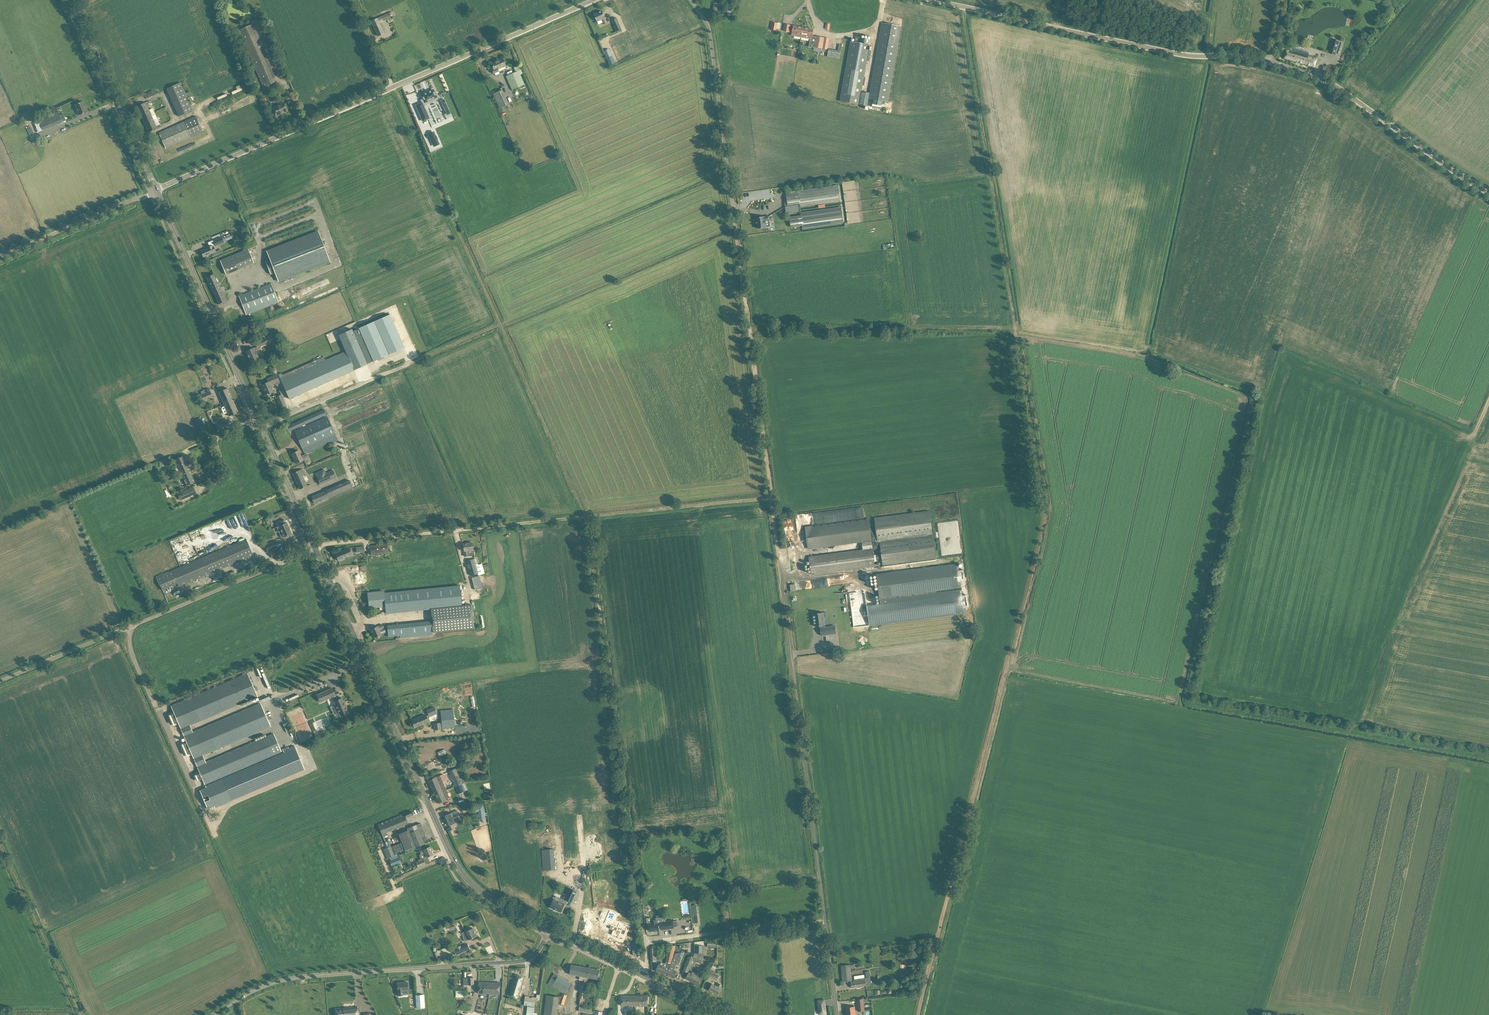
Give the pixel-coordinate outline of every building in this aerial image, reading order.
[(605,18),(604,16),(602,11),(594,14),(597,21),(602,19),(604,24),(607,23),(605,18)] [(380,25),(380,23),(387,20),(388,23),(393,21),(391,16),(393,15),(391,12),(377,18),(371,21),(378,36),(384,33),(383,31),(385,30),(382,24),(380,25)] [(617,32),(622,29),(616,18),(612,20),(617,32)] [(882,23),(869,98),(888,102),(901,27),(882,23)] [(238,30),(242,40),(263,87),(279,80),(258,33),(253,24),(238,30)] [(801,37),(803,27),(793,26),(792,32),(792,35),(801,37)] [(813,29),(803,28),(803,27),(801,37),(809,39),(810,41),(809,47),(814,48),(814,50),(827,52),(827,49),(829,39),(816,36),(816,38),(812,37),(812,36),(812,34),(813,29)] [(850,41),(840,101),(858,104),(859,97),(861,90),(866,62),(868,63),(870,52),(867,52),(870,39),(862,38),(862,35),(856,34),(856,37),(855,42),(850,41)] [(1340,42),(1340,41),(1339,44),(1332,42),(1329,53),(1330,53),(1336,55),(1338,48),(1341,49),(1343,43),(1340,42)] [(841,51),(841,49),(842,44),(839,44),(838,50),(829,49),(827,56),(839,59),(841,51)] [(1309,53),(1291,47),(1290,50),(1287,49),(1284,59),(1308,66),(1308,65),(1310,65),(1309,66),(1314,68),(1315,68),(1317,58),(1309,55),(1309,53)] [(610,50),(605,53),(611,65),(615,63),(610,50)] [(505,66),(504,62),(502,58),(498,60),(498,61),(492,63),(492,62),(491,63),(493,68),(491,69),(493,74),(499,71),(498,69),(505,66)] [(1327,64),(1325,71),(1332,73),(1333,66),(1327,64)] [(520,74),(522,73),(519,65),(514,67),(516,72),(506,76),(512,90),(524,84),(520,74)] [(181,82),(166,89),(179,116),(193,110),(188,97),(186,93),(181,82)] [(153,90),(144,93),(146,98),(155,94),(154,93),(156,92),(155,90),(154,91),(153,90)] [(437,93),(435,94),(433,90),(422,95),(423,99),(421,100),(422,103),(423,106),(424,105),(438,99),(437,99),(439,98),(437,93)] [(509,104),(507,100),(502,90),(493,94),(500,108),(509,104)] [(78,115),(83,113),(88,111),(86,107),(85,107),(82,101),(75,104),(77,109),(76,109),(77,111),(78,115)] [(864,101),(863,108),(882,111),(883,104),(869,102),(864,101)] [(142,104),(137,106),(149,132),(153,130),(157,128),(153,119),(150,112),(149,109),(146,102),(142,104)] [(288,111),(286,106),(284,102),(272,107),(276,116),(282,114),(281,113),(287,110),(287,111),(288,111)] [(424,105),(423,106),(422,103),(416,105),(423,121),(428,119),(423,109),(425,108),(424,105)] [(43,130),(63,122),(58,111),(39,120),(34,122),(38,132),(43,130)] [(166,148),(190,137),(203,131),(195,116),(183,121),(184,122),(159,133),(166,148)] [(433,145),(437,143),(433,133),(429,135),(433,145)] [(788,205),(793,204),(800,203),(800,207),(841,201),(838,185),(798,191),(798,194),(787,195),(788,205)] [(803,225),(803,228),(844,223),(841,207),(801,212),(801,215),(790,217),(791,227),(803,225)] [(757,224),(758,228),(771,227),(769,216),(765,217),(765,216),(755,218),(756,223),(756,224),(757,224)] [(318,231),(267,252),(270,260),(266,262),(271,274),(275,273),(278,281),(330,261),(318,231)] [(211,241),(212,245),(214,244),(215,246),(232,238),(230,233),(211,241)] [(213,246),(212,247),(212,246),(207,248),(201,251),(203,257),(215,252),(213,246)] [(254,263),(248,249),(220,260),(226,274),(254,263)] [(218,304),(226,301),(218,282),(217,282),(214,274),(207,277),(210,285),(218,304)] [(239,296),(245,310),(246,315),(279,302),(271,283),(239,296)] [(367,363),(373,361),(404,347),(390,314),(359,328),(353,331),(358,344),(357,345),(350,329),(339,334),(346,351),(325,360),(324,357),(282,375),(282,373),(278,374),(289,399),(355,370),(355,369),(367,364),(367,363)] [(277,329),(267,333),(269,339),(280,335),(277,329)] [(336,330),(327,335),(330,343),(337,340),(335,336),(338,334),(336,330)] [(261,348),(260,346),(268,343),(266,338),(255,343),(258,349),(261,348)] [(259,358),(257,354),(254,348),(246,351),(251,362),(254,361),(253,361),(259,358)] [(280,383),(278,379),(276,374),(267,379),(268,382),(261,385),(262,385),(265,390),(264,391),(266,395),(273,392),(270,385),(275,383),(276,385),(280,383)] [(224,404),(233,400),(228,388),(219,392),(224,404)] [(210,391),(209,391),(205,392),(204,390),(201,391),(202,394),(200,395),(203,401),(213,397),(210,391)] [(281,394),(276,397),(282,410),(286,409),(285,406),(286,406),(281,394)] [(233,400),(224,404),(229,416),(238,412),(233,400)] [(294,431),(304,453),(330,442),(331,443),(338,440),(337,439),(324,409),(319,411),(287,426),(289,431),(300,426),(300,428),(294,431)] [(199,433),(206,430),(202,419),(201,419),(201,417),(195,419),(196,421),(195,422),(199,433)] [(217,425),(220,431),(229,427),(226,421),(217,425)] [(308,458),(306,454),(302,456),(301,457),(298,450),(292,453),(296,463),(308,458)] [(175,460),(173,461),(175,466),(178,465),(183,477),(180,478),(182,482),(185,481),(187,485),(190,484),(195,482),(183,456),(178,458),(175,459),(175,460)] [(300,489),(304,487),(307,486),(302,474),(304,473),(302,469),(293,473),(300,489)] [(324,469),(316,473),(320,484),(336,477),(333,470),(326,473),(324,469)] [(180,499),(184,497),(184,499),(196,493),(193,487),(181,492),(182,492),(178,494),(180,499)] [(316,494),(311,496),(314,503),(318,501),(329,497),(326,490),(316,494)] [(874,554),(873,550),(880,549),(883,565),(936,558),(929,510),(874,517),(876,527),(870,528),(869,518),(805,527),(808,549),(813,548),(861,542),(863,550),(809,557),(811,574),(865,568),(875,566),(875,562),(876,561),(875,554),(874,554)] [(284,519),(276,522),(278,527),(277,527),(281,537),(284,536),(285,536),(286,537),(290,535),(289,534),(291,533),(286,523),(285,523),(284,519)] [(179,586),(209,574),(253,555),(246,539),(202,558),(156,576),(162,590),(178,583),(179,586)] [(274,541),(265,545),(268,552),(277,548),(274,541)] [(473,550),(472,547),(472,542),(463,543),(464,551),(465,556),(474,555),(474,549),(473,550)] [(388,553),(388,549),(387,544),(370,546),(371,554),(388,553)] [(352,549),(349,550),(348,548),(335,554),(338,561),(351,555),(354,554),(352,549)] [(485,575),(484,573),(482,564),(478,565),(476,558),(466,561),(470,575),(478,573),(478,574),(481,574),(481,575),(485,575)] [(958,563),(876,574),(880,604),(861,606),(864,626),(965,613),(964,607),(968,607),(967,595),(962,595),(960,581),(965,580),(964,570),(959,570),(958,563)] [(471,605),(462,606),(460,586),(384,593),(384,591),(367,593),(369,607),(385,606),(386,613),(431,609),(432,621),(387,625),(388,636),(433,632),(474,628),(471,605)] [(818,612),(813,612),(814,613),(813,614),(815,626),(820,625),(820,628),(821,635),(836,633),(835,626),(825,627),(823,612),(818,613),(818,612)] [(374,637),(379,635),(381,634),(380,631),(385,629),(383,624),(378,627),(378,626),(375,627),(371,629),(374,637)] [(173,711),(168,714),(173,726),(179,724),(186,740),(180,743),(186,757),(192,755),(199,771),(194,774),(197,781),(202,779),(204,784),(281,752),(281,751),(273,733),(206,763),(202,755),(270,726),(260,703),(193,732),(190,725),(253,698),(257,696),(248,673),(243,675),(171,706),(173,711)] [(341,716),(344,715),(349,713),(342,698),(337,700),(335,695),(332,688),(317,695),(320,702),(332,697),(334,701),(341,716)] [(436,714),(433,708),(426,711),(428,717),(436,714)] [(453,709),(440,710),(442,728),(455,727),(454,718),(453,718),(453,709)] [(414,727),(419,725),(428,722),(425,715),(411,720),(414,727)] [(206,787),(200,790),(208,808),(214,806),(215,807),(305,769),(295,746),(289,748),(288,747),(287,748),(287,749),(281,751),(281,752),(204,784),(206,787)] [(462,783),(460,779),(455,768),(449,771),(455,785),(462,783)] [(445,788),(445,786),(443,782),(443,783),(440,775),(428,780),(434,795),(446,790),(445,788)] [(467,790),(464,783),(462,784),(462,783),(455,785),(459,793),(465,791),(467,790)] [(438,802),(442,800),(449,797),(446,790),(434,795),(438,802)] [(479,812),(479,820),(485,819),(484,805),(475,806),(476,812),(479,812)] [(448,826),(453,824),(455,822),(454,819),(460,817),(457,810),(444,816),(448,826)] [(382,834),(403,825),(408,823),(404,814),(378,824),(382,834)] [(420,845),(423,844),(428,842),(420,823),(412,826),(397,833),(404,851),(420,845)] [(391,846),(383,849),(387,859),(395,855),(391,846)] [(415,869),(415,868),(426,864),(423,858),(433,854),(430,847),(424,849),(420,851),(421,853),(419,854),(421,858),(418,859),(419,860),(419,861),(416,862),(413,864),(415,869)] [(555,869),(553,849),(541,851),(543,871),(555,869)] [(398,857),(389,861),(391,866),(401,862),(398,854),(397,854),(398,855),(398,857)] [(561,912),(563,907),(564,904),(570,907),(577,892),(570,889),(566,898),(564,897),(562,903),(554,899),(551,907),(561,912)] [(610,910),(604,923),(611,926),(610,928),(613,930),(611,934),(615,936),(615,937),(618,938),(622,939),(622,938),(624,939),(626,935),(624,934),(626,930),(627,927),(619,923),(618,927),(612,924),(615,917),(617,913),(610,910)] [(661,928),(660,922),(660,918),(656,918),(656,919),(651,920),(651,921),(647,922),(648,926),(649,926),(650,931),(659,930),(659,929),(661,928)] [(674,927),(678,926),(677,920),(660,922),(661,930),(674,928),(674,927)] [(469,940),(477,936),(473,928),(465,931),(466,931),(462,933),(464,936),(463,937),(465,941),(469,940)] [(468,944),(462,946),(461,944),(456,946),(457,947),(454,948),(456,954),(470,949),(468,944)] [(701,962),(703,956),(704,945),(695,945),(694,953),(694,954),(694,956),(689,956),(689,957),(686,966),(690,967),(693,959),(701,962)] [(673,956),(674,949),(669,948),(666,962),(668,962),(666,967),(659,964),(656,971),(667,975),(669,969),(674,956),(673,956)] [(681,953),(681,952),(675,953),(674,956),(669,969),(667,975),(674,978),(677,971),(674,970),(676,964),(679,965),(681,957),(679,956),(681,953)] [(854,965),(850,965),(850,964),(841,965),(843,982),(852,981),(851,968),(854,968),(854,965)] [(588,977),(593,978),(598,979),(600,970),(571,965),(570,974),(580,976),(579,980),(582,980),(580,990),(578,1004),(584,1005),(586,998),(584,998),(587,981),(588,981),(588,977)] [(707,976),(717,981),(719,975),(714,973),(716,969),(712,967),(707,976)] [(699,985),(701,980),(702,979),(698,977),(701,971),(697,970),(695,975),(689,973),(686,978),(699,985)] [(572,983),(559,976),(554,973),(548,984),(566,993),(572,983)] [(518,998),(523,982),(525,978),(515,974),(508,995),(518,998)] [(854,982),(851,982),(852,988),(856,987),(857,988),(858,988),(859,988),(860,987),(861,986),(866,985),(865,978),(864,978),(855,979),(853,979),(854,982)] [(407,982),(397,983),(398,995),(403,995),(402,990),(408,989),(407,982)] [(479,993),(489,994),(490,982),(479,982),(479,993)] [(490,982),(489,994),(500,994),(500,983),(490,982)] [(718,995),(720,990),(721,988),(720,988),(722,985),(719,983),(717,986),(712,984),(709,990),(718,995)] [(559,1003),(564,1005),(567,995),(562,993),(559,1003)] [(424,994),(416,995),(416,1007),(425,1007),(424,994)] [(544,1014),(557,1014),(559,996),(546,995),(544,1014)] [(525,996),(524,1005),(535,1007),(536,997),(532,997),(532,998),(529,998),(529,997),(526,996),(525,996)] [(635,1006),(635,996),(622,996),(621,1006),(635,1006)] [(648,1006),(648,1001),(648,996),(635,996),(635,1006),(648,1006)] [(403,997),(403,1007),(416,1007),(415,997),(403,997)] [(825,999),(817,1000),(819,1012),(826,1011),(825,999)] [(580,1005),(579,1011),(593,1014),(594,1008),(580,1005)] [(534,1012),(535,1007),(528,1006),(527,1014),(537,1014),(537,1013),(534,1012)] [(854,1006),(846,1007),(847,1014),(855,1014),(854,1006)]
